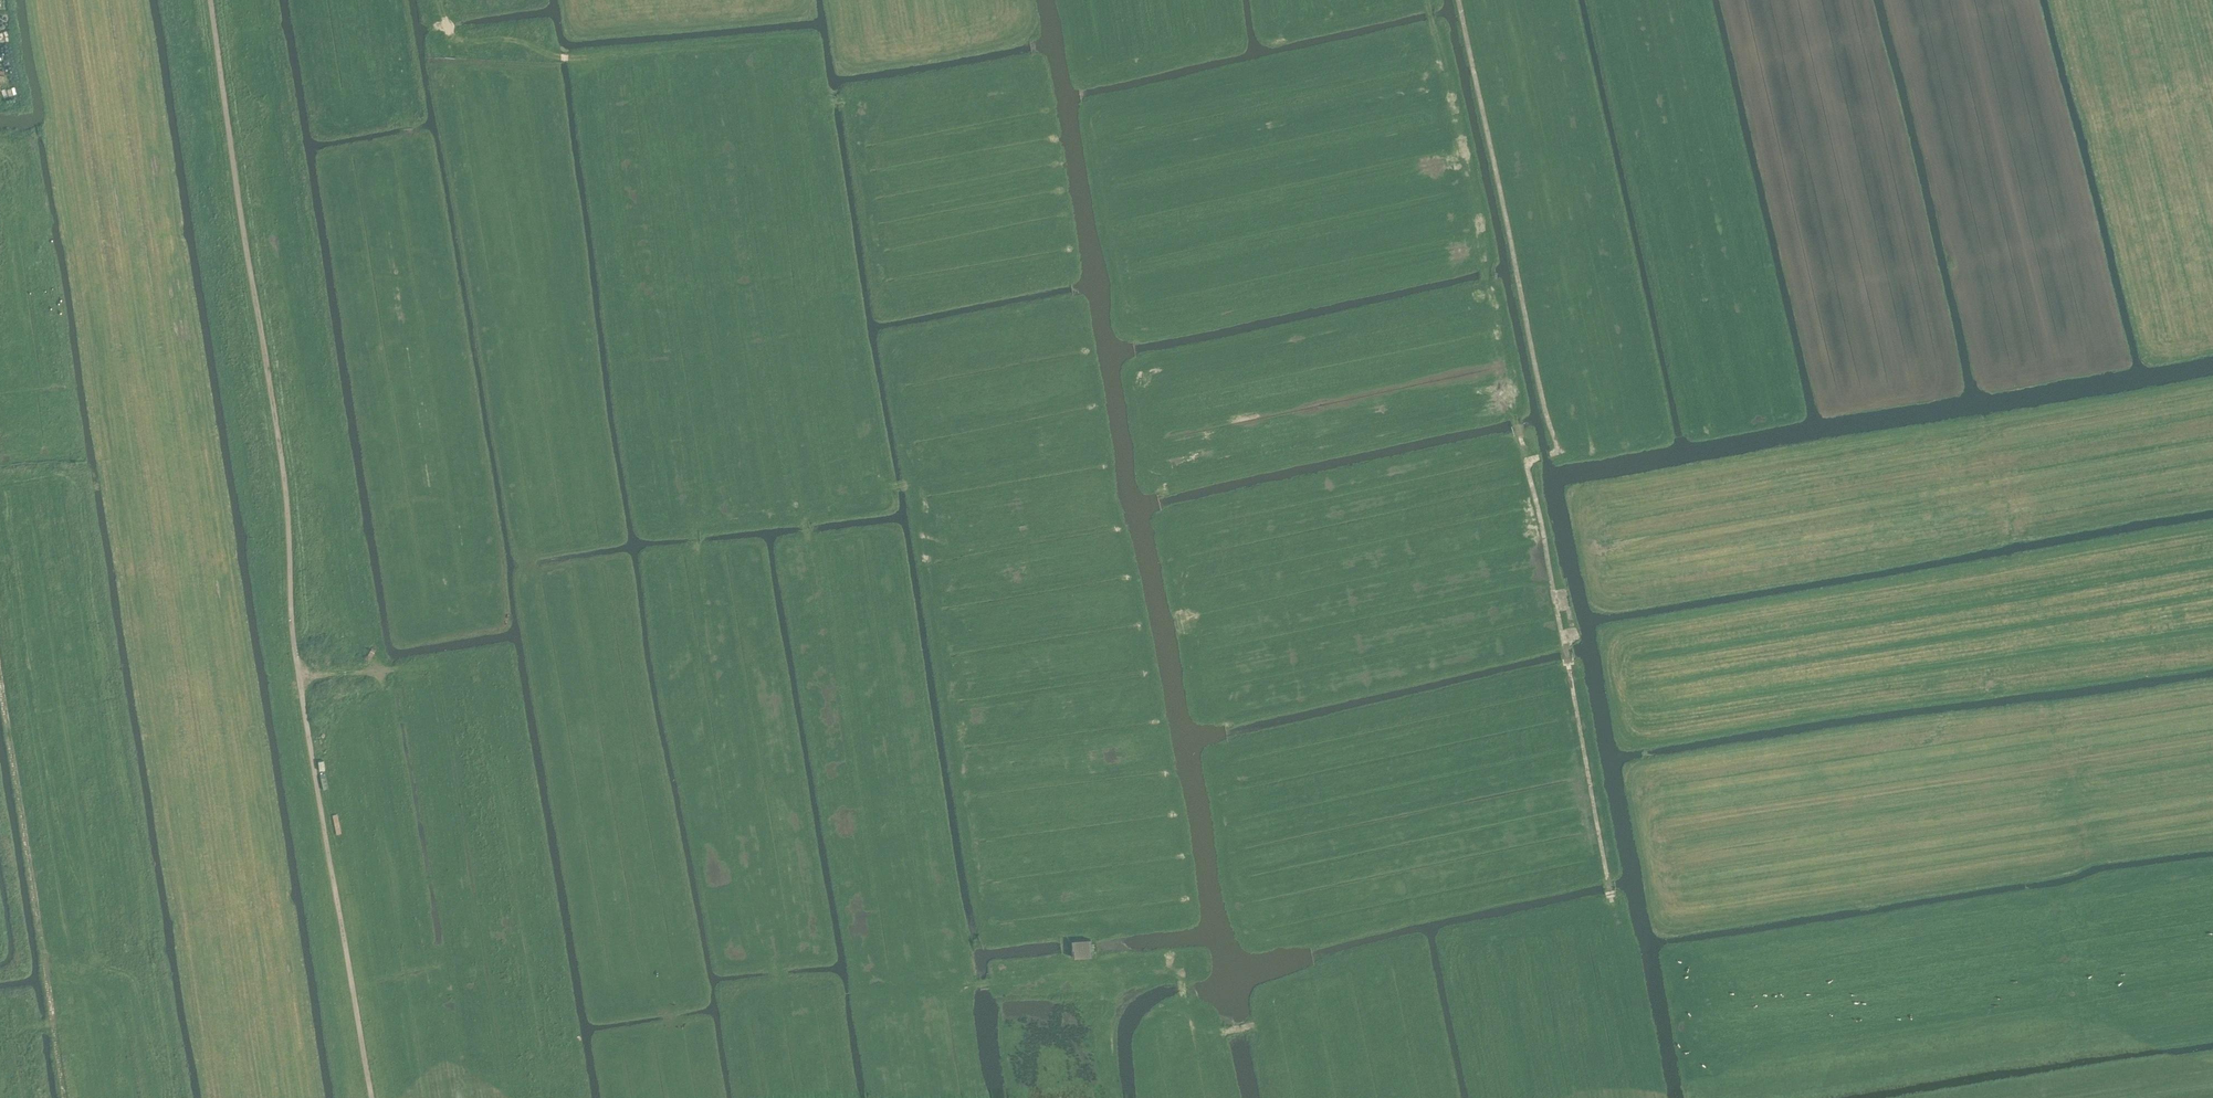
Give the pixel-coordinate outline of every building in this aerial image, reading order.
[(1093,951),(1092,934),(1075,935),(1076,952),(1093,951)]
